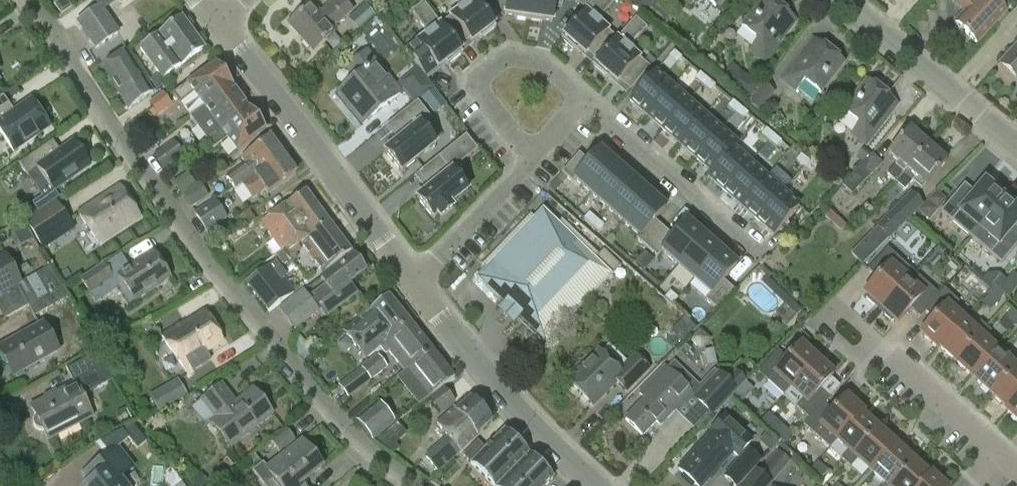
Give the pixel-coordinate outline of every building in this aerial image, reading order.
[(66,0),(60,0),(56,3),(61,11),(70,6),(66,0)] [(116,9),(140,0),(139,0),(113,0),(116,9)] [(311,4),(289,23),(314,51),(335,32),(333,29),(354,10),(353,9),(358,4),(354,0),(335,0),(319,14),(311,4)] [(461,8),(450,17),(451,17),(440,25),(458,48),(469,41),(471,44),(479,37),(481,40),(496,29),(474,0),(455,0),(461,8)] [(514,19),(528,21),(531,0),(507,0),(505,16),(515,17),(514,19)] [(528,21),(542,23),(542,21),(552,22),(555,6),(562,7),(563,0),(531,0),(528,21)] [(615,1),(614,0),(596,0),(586,11),(561,39),(575,52),(578,49),(585,56),(587,53),(597,62),(617,39),(607,31),(607,30),(597,21),(615,1)] [(586,11),(596,0),(577,0),(575,2),(586,11)] [(656,0),(635,0),(632,5),(645,15),(656,0)] [(772,0),(763,0),(742,27),(759,40),(751,51),(765,61),(784,37),(773,29),(787,12),(772,0)] [(951,1),(964,13),(955,23),(977,43),(1007,11),(1003,8),(1011,0),(953,0),(951,1)] [(458,48),(440,25),(423,3),(411,12),(428,34),(417,42),(406,51),(420,69),(424,75),(436,66),(438,69),(445,63),(448,66),(463,54),(458,48)] [(95,50),(119,34),(101,7),(76,22),(95,50)] [(163,79),(205,48),(182,18),(140,49),(150,63),(141,69),(150,82),(160,76),(163,79)] [(635,18),(617,39),(597,62),(592,67),(607,80),(609,77),(617,84),(619,81),(630,91),(650,68),(639,58),(629,49),(647,29),(635,18)] [(795,90),(803,80),(820,93),(845,62),(824,46),(811,63),(801,55),(781,79),(795,90)] [(999,64),(1016,80),(1016,46),(999,64)] [(346,69),(355,79),(337,94),(363,125),(401,93),(367,51),(346,69)] [(101,68),(129,111),(153,93),(127,52),(101,68)] [(682,58),(674,52),(669,58),(676,64),(682,58)] [(190,117),(231,87),(230,85),(231,81),(226,76),(224,76),(215,64),(211,67),(210,65),(205,69),(206,71),(187,85),(174,95),(190,117)] [(424,75),(420,69),(402,84),(417,103),(435,88),(424,75)] [(645,118),(673,85),(657,71),(629,103),(645,118)] [(695,80),(702,87),(708,81),(700,74),(695,80)] [(868,79),(843,111),(860,124),(852,135),(866,145),(874,152),(893,128),(885,121),(875,113),(889,95),(868,79)] [(708,81),(702,87),(710,93),(715,87),(708,81)] [(775,93),(763,83),(747,103),(760,113),(775,93)] [(690,100),(673,85),(645,118),(662,132),(690,100)] [(190,117),(206,139),(247,109),(247,108),(247,104),(243,98),(240,98),(231,87),(190,117)] [(435,115),(446,106),(434,90),(422,99),(435,115)] [(171,104),(162,92),(148,103),(157,115),(171,104)] [(4,97),(0,99),(0,132),(14,152),(49,128),(31,102),(15,113),(4,97)] [(706,114),(690,100),(662,132),(678,146),(706,114)] [(398,142),(385,153),(401,173),(435,145),(421,127),(430,119),(417,102),(386,127),(398,142)] [(728,108),(735,115),(740,109),(733,102),(728,108)] [(247,109),(206,139),(213,150),(228,139),(237,153),(265,133),(263,130),(264,126),(259,120),(256,121),(247,109)] [(740,109),(735,115),(743,121),(748,115),(740,109)] [(694,161),(722,129),(706,114),(678,146),(694,161)] [(739,143),(722,129),(694,161),(711,175),(735,147),(739,143)] [(887,175),(895,184),(929,146),(910,130),(889,154),(898,163),(895,167),(887,175)] [(761,137),(769,143),(774,137),(766,131),(761,137)] [(235,191),(243,185),(283,156),(269,137),(268,138),(268,139),(241,158),(246,164),(226,178),(235,191)] [(774,137),(769,143),(776,150),(782,144),(774,137)] [(453,210),(450,206),(468,192),(451,172),(475,152),(464,138),(439,158),(418,174),(430,189),(417,200),(433,220),(437,216),(440,220),(453,210)] [(174,141),(153,157),(163,172),(185,156),(174,141)] [(40,149),(18,164),(26,175),(41,197),(32,204),(37,211),(47,205),(58,197),(54,192),(89,168),(85,161),(87,160),(79,149),(77,150),(72,143),(47,160),(40,149)] [(925,187),(947,162),(929,146),(895,184),(904,192),(912,182),(921,190),(925,185),(925,187)] [(735,147),(711,175),(707,179),(724,194),(751,162),(735,147)] [(870,155),(862,149),(856,157),(863,163),(870,155)] [(597,187),(616,165),(599,151),(588,163),(578,154),(562,173),(571,182),(573,180),(590,195),(597,187)] [(796,161),(803,167),(809,161),(801,155),(796,161)] [(873,155),(842,185),(852,195),(882,165),(873,155)] [(287,162),(283,156),(243,185),(253,200),(265,191),(268,195),(295,175),(295,176),(297,175),(294,172),(295,167),(292,163),(287,162)] [(809,161),(803,167),(811,174),(816,168),(809,161)] [(724,194),(740,208),(768,176),(751,162),(724,194)] [(632,180),(616,165),(597,187),(590,195),(606,209),(613,201),(632,180)] [(181,195),(196,183),(189,173),(173,184),(181,195)] [(768,176),(740,208),(756,222),(784,190),(768,176)] [(613,201),(606,209),(622,223),(629,215),(648,194),(632,180),(613,201)] [(941,212),(971,238),(1007,196),(994,185),(992,187),(985,182),(970,200),(959,191),(941,212)] [(191,209),(209,197),(199,183),(181,196),(191,209)] [(98,244),(140,217),(120,186),(79,213),(98,244)] [(784,190),(756,222),(773,237),(801,205),(784,190)] [(288,255),(301,245),(329,223),(329,222),(305,191),(286,205),(268,218),(261,223),(262,224),(259,226),(262,230),(265,228),(282,251),(284,249),(288,255)] [(911,192),(876,225),(889,240),(925,206),(911,192)] [(655,238),(663,229),(656,223),(667,211),(648,194),(629,215),(622,223),(638,238),(636,240),(646,249),(655,238)] [(1007,196),(971,238),(1001,264),(1016,246),(1016,240),(1009,233),(1016,224),(1016,205),(1007,196)] [(227,219),(215,200),(195,213),(207,233),(227,219)] [(44,250),(75,230),(57,201),(26,221),(44,250)] [(546,348),(622,268),(603,251),(596,259),(543,209),(474,281),(546,348)] [(587,231),(593,224),(585,216),(579,223),(587,231)] [(311,258),(339,237),(329,223),(301,245),(311,258)] [(655,238),(646,249),(656,257),(660,252),(677,267),(682,262),(703,237),(686,223),(673,238),(663,229),(655,238)] [(602,231),(593,224),(587,231),(595,238),(602,231)] [(339,237),(311,258),(317,267),(324,276),(353,254),(339,237)] [(719,252),(703,237),(682,262),(677,267),(693,281),(698,276),(719,252)] [(876,304),(881,308),(907,280),(906,280),(903,277),(895,270),(903,262),(888,249),(868,270),(877,279),(864,293),(868,296),(866,298),(874,305),(876,304)] [(698,276),(693,281),(710,295),(705,300),(716,309),(734,291),(722,281),(735,266),(719,252),(698,276)] [(121,255),(82,281),(90,293),(111,279),(129,306),(135,302),(171,278),(154,253),(131,269),(121,255)] [(353,254),(324,276),(321,278),(326,285),(311,297),(326,317),(357,294),(349,284),(366,271),(353,254)] [(28,306),(61,288),(50,267),(22,283),(20,284),(5,257),(0,259),(0,313),(3,319),(28,306)] [(295,293),(284,278),(287,275),(276,261),(246,284),(268,313),(295,293)] [(886,313),(884,315),(892,322),(894,320),(897,323),(909,310),(919,319),(925,312),(925,311),(939,295),(913,272),(906,280),(907,280),(881,308),(886,313)] [(997,304),(1004,296),(994,286),(987,295),(997,304)] [(34,317),(70,297),(64,287),(61,288),(28,306),(34,317)] [(939,347),(963,321),(952,311),(959,303),(944,289),(939,295),(925,311),(925,312),(933,319),(921,333),(938,349),(939,347)] [(278,309),(295,332),(321,312),(303,290),(278,309)] [(678,299),(670,291),(663,298),(672,306),(678,299)] [(366,360),(381,347),(411,323),(389,295),(370,310),(371,311),(343,332),(366,360)] [(1016,326),(1016,314),(1013,310),(1005,319),(1015,328),(1016,326)] [(207,353),(224,342),(205,311),(162,336),(187,375),(211,360),(207,353)] [(939,347),(955,361),(986,327),(981,323),(974,331),(963,321),(939,347)] [(406,372),(433,351),(411,323),(381,347),(386,353),(389,351),(406,372)] [(0,349),(0,352),(14,376),(58,351),(43,324),(0,349)] [(971,377),(973,378),(997,351),(995,349),(984,339),(991,332),(986,327),(955,361),(971,375),(970,376),(971,377)] [(813,354),(805,347),(804,349),(800,345),(787,360),(778,351),(757,373),(773,387),(784,397),(791,389),(817,361),(812,356),(813,354)] [(406,372),(428,400),(443,387),(455,379),(433,351),(406,372)] [(599,351),(567,381),(593,407),(617,383),(627,392),(649,370),(635,356),(619,371),(599,351)] [(1000,354),(999,353),(997,351),(973,378),(975,380),(976,381),(991,395),(1016,367),(1016,357),(1011,364),(1000,354)] [(35,417),(34,418),(34,419),(34,420),(33,420),(33,421),(33,422),(33,423),(33,424),(34,425),(34,426),(34,427),(35,427),(35,428),(36,428),(36,429),(37,429),(37,430),(38,430),(39,431),(40,431),(41,431),(42,431),(43,431),(44,431),(48,439),(92,417),(81,397),(104,385),(114,381),(99,352),(89,357),(67,369),(74,385),(32,407),(36,416),(35,417)] [(372,381),(388,368),(377,355),(362,368),(372,381)] [(809,420),(824,404),(825,405),(830,399),(821,390),(833,375),(830,372),(831,371),(823,363),(822,365),(817,361),(791,389),(802,399),(795,407),(808,419),(809,420)] [(695,395),(693,399),(712,418),(723,407),(725,409),(734,399),(731,397),(747,382),(737,371),(729,379),(719,371),(717,373),(714,370),(699,386),(674,362),(667,369),(665,367),(648,385),(654,390),(625,420),(643,436),(657,422),(661,425),(692,393),(695,395)] [(1007,409),(1016,399),(1016,367),(991,395),(1007,409)] [(348,398),(372,381),(362,368),(338,386),(348,398)] [(187,396),(177,380),(149,396),(159,412),(187,396)] [(273,414),(254,390),(235,405),(221,386),(203,400),(217,419),(211,424),(230,447),(273,414)] [(455,402),(443,387),(428,400),(440,415),(455,402)] [(493,421),(471,397),(457,410),(454,407),(435,423),(441,429),(440,430),(447,437),(425,458),(439,474),(462,453),(461,452),(478,436),(477,435),(493,421)] [(829,449),(837,441),(861,415),(863,413),(846,398),(833,412),(825,405),(824,404),(809,420),(808,419),(803,425),(829,449)] [(1007,409),(1005,411),(1016,421),(1016,399),(1007,409)] [(394,423),(377,402),(354,421),(373,441),(394,423)] [(841,459),(846,463),(877,429),(861,415),(837,441),(848,451),(841,459)] [(708,479),(733,452),(737,456),(751,441),(724,416),(710,432),(712,434),(679,470),(697,485),(701,485),(708,479)] [(125,434),(125,435),(129,439),(129,440),(137,450),(147,443),(134,427),(125,434)] [(869,471),(871,472),(895,445),(894,444),(893,443),(892,443),(877,429),(846,463),(851,468),(858,460),(869,470),(868,470),(869,471)] [(272,442),(281,454),(296,442),(287,431),(272,442)] [(493,485),(498,485),(529,455),(504,431),(485,450),(478,443),(463,457),(493,485)] [(322,468),(302,442),(267,469),(263,464),(253,471),(264,485),(299,485),(322,468)] [(871,472),(874,475),(885,484),(883,485),(892,485),(914,462),(898,448),(897,447),(895,445),(871,472)] [(761,461),(748,448),(723,477),(733,485),(739,485),(761,461)] [(766,470),(778,478),(790,459),(778,451),(766,470)] [(498,485),(546,485),(553,479),(529,455),(498,485)] [(85,485),(126,485),(122,480),(104,458),(80,477),(87,485),(85,485)] [(817,462),(810,471),(821,480),(828,472),(817,462)] [(930,477),(929,476),(914,462),(892,485),(922,485),(930,477)] [(931,475),(929,476),(930,477),(922,485),(943,485),(931,475)] [(758,477),(749,485),(768,485),(758,477)]
